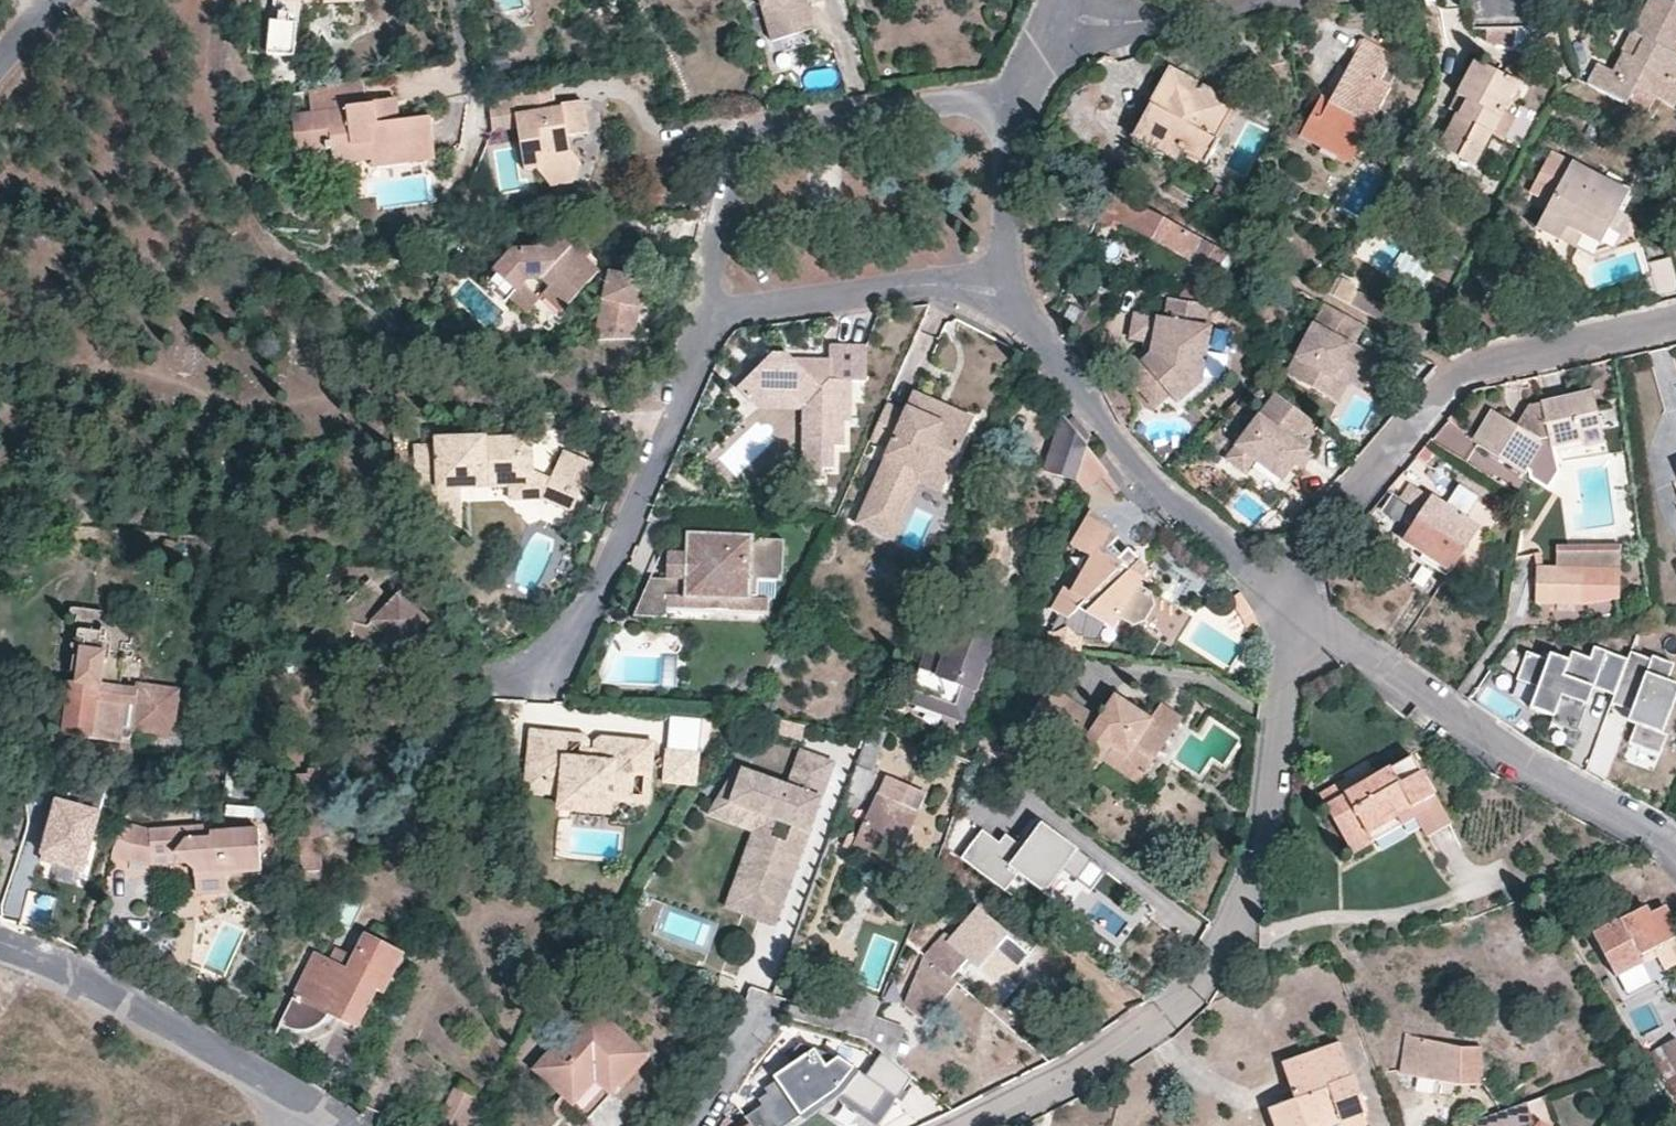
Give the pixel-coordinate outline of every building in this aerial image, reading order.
[(297,2),(323,2),(323,7),(348,9),(360,8),(360,0),(277,0),(277,1),(277,2),(277,13),(277,14),(276,22),(268,22),(266,56),(293,57),(295,24),(297,2)] [(774,44),(799,37),(789,4),(802,0),(761,0),(774,44)] [(789,4),(799,37),(815,31),(806,0),(802,0),(789,4)] [(1675,125),(1675,72),(1673,71),(1675,65),(1675,0),(1651,0),(1633,34),(1614,73),(1599,65),(1588,84),(1674,129),(1675,125)] [(1633,34),(1619,27),(1599,65),(1614,73),(1633,34)] [(502,39),(489,41),(492,54),(504,52),(502,39)] [(1363,39),(1347,69),(1329,103),(1320,99),(1301,135),(1344,158),(1363,121),(1370,125),(1390,87),(1380,81),(1393,56),(1363,39)] [(504,52),(492,54),(495,74),(507,72),(504,52)] [(1440,148),(1475,167),(1518,83),(1525,72),(1510,65),(1504,76),(1475,61),(1457,97),(1465,101),(1457,116),(1440,148)] [(1219,141),(1200,131),(1220,97),(1170,70),(1133,137),(1156,150),(1161,140),(1182,151),(1206,164),(1219,141)] [(369,120),(368,101),(358,102),(357,78),(302,87),(304,111),(286,113),(287,145),(325,142),(343,141),(344,156),(363,154),(363,161),(425,157),(422,117),(388,120),(369,120)] [(589,140),(583,108),(563,111),(564,116),(559,117),(553,81),(513,88),(520,132),(527,180),(539,178),(553,192),(572,189),(583,170),(573,158),(571,143),(589,140)] [(520,132),(513,88),(490,92),(498,136),(520,132)] [(368,98),(368,101),(369,120),(388,120),(386,96),(368,98)] [(1238,107),(1220,97),(1200,131),(1219,141),(1238,107)] [(1465,101),(1457,97),(1450,111),(1457,116),(1465,101)] [(1370,125),(1363,121),(1344,158),(1351,163),(1355,156),(1362,143),(1370,125)] [(1161,140),(1156,150),(1176,161),(1182,151),(1161,140)] [(325,142),(325,157),(344,156),(343,141),(325,142)] [(1373,148),(1362,143),(1355,156),(1367,162),(1373,148)] [(1561,239),(1568,227),(1601,244),(1619,211),(1628,193),(1573,163),(1538,227),(1561,239)] [(1116,229),(1119,223),(1189,259),(1186,265),(1212,278),(1226,251),(1111,190),(1097,219),(1116,229)] [(1561,239),(1594,257),(1615,251),(1632,218),(1619,211),(1601,244),(1568,227),(1561,239)] [(576,238),(565,239),(596,267),(601,261),(576,238)] [(529,276),(545,279),(553,286),(545,295),(565,313),(601,273),(596,267),(565,239),(541,240),(541,247),(514,247),(496,268),(517,287),(529,276)] [(1675,289),(1675,279),(1668,254),(1648,261),(1659,294),(1675,289)] [(496,268),(486,278),(507,298),(513,292),(517,287),(496,268)] [(608,269),(592,339),(634,337),(645,277),(608,269)] [(1328,291),(1374,317),(1383,301),(1337,275),(1328,291)] [(1204,325),(1209,301),(1186,300),(1171,297),(1169,304),(1166,319),(1159,317),(1152,354),(1144,361),(1138,355),(1122,370),(1156,408),(1170,394),(1178,403),(1201,382),(1207,348),(1200,346),(1204,325)] [(1360,323),(1325,304),(1288,373),(1327,394),(1339,372),(1348,370),(1364,379),(1376,357),(1354,345),(1349,342),(1360,323)] [(1159,317),(1136,313),(1131,338),(1147,341),(1145,348),(1138,355),(1144,361),(1152,354),(1159,317)] [(1364,325),(1360,323),(1349,342),(1354,345),(1364,325)] [(1207,348),(1212,327),(1204,325),(1200,346),(1207,348)] [(772,397),(795,396),(808,408),(809,438),(809,483),(828,483),(828,471),(837,471),(838,447),(846,447),(847,421),(853,421),(852,382),(867,382),(867,347),(834,347),(834,362),(798,362),(794,355),(778,355),(741,388),(760,409),(772,397)] [(1339,372),(1327,394),(1339,401),(1350,381),(1370,392),(1386,362),(1376,357),(1364,379),(1348,370),(1339,372)] [(1479,447),(1517,471),(1523,470),(1530,473),(1531,479),(1550,491),(1561,472),(1555,446),(1587,440),(1586,435),(1602,431),(1594,391),(1528,407),(1515,424),(1499,413),(1493,415),(1478,436),(1479,447)] [(1311,420),(1276,393),(1227,459),(1245,473),(1255,460),(1283,481),(1296,464),(1307,450),(1311,444),(1300,435),(1311,420)] [(967,429),(971,420),(914,394),(907,410),(925,418),(937,424),(940,417),(967,429)] [(772,397),(760,409),(808,408),(795,396),(772,397)] [(883,408),(870,437),(891,445),(866,506),(900,523),(919,479),(924,467),(946,477),(967,429),(940,417),(937,424),(935,427),(923,422),(925,418),(907,410),(904,417),(883,408)] [(1055,476),(1073,481),(1086,444),(1059,416),(1040,484),(1050,487),(1055,476)] [(1604,440),(1602,431),(1586,435),(1587,440),(1588,444),(1604,440)] [(446,490),(460,491),(487,490),(488,487),(506,488),(533,486),(533,474),(533,456),(520,456),(520,440),(490,441),(488,438),(441,441),(441,448),(416,450),(418,520),(446,520),(446,490)] [(532,440),(520,440),(520,456),(533,456),(532,440)] [(1107,469),(1086,444),(1073,481),(1078,483),(1083,491),(1107,469)] [(1311,454),(1307,450),(1296,464),(1300,467),(1303,469),(1313,455),(1311,454)] [(545,495),(572,507),(589,468),(562,455),(550,482),(545,495)] [(924,467),(919,479),(941,490),(946,477),(924,467)] [(572,507),(545,495),(550,482),(533,474),(533,486),(506,488),(569,516),(572,507)] [(418,520),(418,534),(460,533),(460,491),(446,490),(446,520),(418,520)] [(1066,589),(1053,610),(1067,619),(1094,618),(1096,615),(1103,619),(1101,623),(1112,630),(1143,579),(1147,572),(1121,556),(1116,564),(1104,556),(1126,519),(1093,498),(1072,533),(1092,546),(1086,555),(1094,560),(1073,593),(1066,589)] [(1405,539),(1426,554),(1450,570),(1478,528),(1459,516),(1432,499),(1405,539)] [(1470,500),(1459,516),(1478,528),(1488,512),(1470,500)] [(866,506),(860,520),(895,535),(900,523),(866,506)] [(781,580),(783,539),(670,534),(667,577),(649,578),(632,615),(665,617),(665,609),(666,595),(757,599),(767,599),(779,600),(781,580)] [(1580,604),(1619,604),(1620,544),(1556,543),(1556,565),(1535,566),(1534,603),(1580,604)] [(1421,561),(1416,567),(1441,584),(1450,570),(1426,554),(1421,561)] [(388,604),(367,583),(339,611),(337,608),(305,640),(329,666),(342,653),(350,646),(364,649),(378,664),(395,648),(399,651),(429,622),(400,593),(388,604)] [(666,595),(665,609),(767,614),(767,599),(757,599),(666,595)] [(73,631),(85,633),(77,683),(70,682),(62,736),(116,743),(117,739),(119,728),(132,730),(170,735),(176,692),(137,688),(135,693),(119,691),(123,664),(128,665),(133,628),(107,624),(108,614),(77,609),(73,631)] [(1238,616),(1227,623),(1234,636),(1246,631),(1238,616)] [(373,670),(378,664),(364,649),(350,646),(373,670)] [(953,719),(965,689),(973,692),(985,664),(978,661),(951,651),(938,646),(920,694),(935,700),(931,710),(953,719)] [(1615,695),(1628,660),(1595,647),(1591,658),(1573,652),(1570,660),(1551,653),(1549,660),(1528,652),(1517,680),(1538,687),(1531,708),(1554,717),(1552,722),(1578,732),(1588,704),(1582,702),(1588,685),(1594,688),(1615,695)] [(1633,711),(1629,722),(1637,725),(1630,744),(1661,755),(1669,736),(1664,734),(1675,701),(1675,684),(1669,681),(1675,665),(1653,656),(1652,660),(1631,652),(1628,660),(1615,695),(1612,704),(1633,711)] [(348,659),(342,653),(329,666),(335,672),(348,659)] [(1502,679),(1490,671),(1476,692),(1487,700),(1502,679)] [(1079,714),(1085,704),(1048,679),(1028,710),(1079,744),(1074,751),(1093,764),(1101,753),(1083,741),(1095,723),(1079,714)] [(1101,753),(1133,775),(1168,725),(1155,717),(1165,703),(1166,700),(1160,701),(1150,715),(1133,704),(1116,692),(1100,714),(1106,718),(1100,726),(1095,723),(1083,741),(1101,753)] [(897,705),(884,699),(878,715),(891,721),(897,705)] [(1137,777),(1180,714),(1165,703),(1155,717),(1168,725),(1133,775),(1137,777)] [(1085,704),(1079,714),(1095,723),(1100,714),(1085,704)] [(1106,718),(1100,714),(1095,723),(1100,726),(1106,718)] [(800,740),(804,727),(782,721),(779,735),(800,740)] [(131,741),(132,730),(119,728),(117,739),(131,741)] [(523,731),(519,792),(557,796),(558,789),(539,787),(540,776),(529,774),(531,738),(574,741),(574,748),(581,748),(581,741),(576,735),(523,731)] [(605,802),(646,804),(650,742),(596,737),(589,743),(588,749),(596,749),(596,744),(641,748),(640,776),(629,775),(627,794),(605,793),(605,802)] [(572,784),(575,784),(575,789),(577,792),(580,793),(583,793),(587,792),(590,790),(592,786),(594,786),(594,791),(597,793),(605,793),(627,794),(629,775),(640,776),(641,748),(596,744),(596,749),(595,760),(574,759),(574,748),(574,741),(531,738),(529,774),(540,776),(539,787),(558,789),(564,789),(567,789),(570,789),(571,787),(572,784)] [(882,745),(868,739),(846,795),(860,801),(882,745)] [(574,748),(574,759),(595,760),(596,749),(588,749),(581,748),(574,748)] [(660,750),(658,781),(691,782),(693,752),(660,750)] [(821,794),(832,764),(806,753),(795,784),(821,794)] [(1451,829),(1433,797),(1411,758),(1376,778),(1351,793),(1348,785),(1345,781),(1319,796),(1351,855),(1373,842),(1368,833),(1396,818),(1400,826),(1415,819),(1428,841),(1451,829)] [(774,917),(821,794),(795,784),(793,787),(737,766),(719,796),(777,818),(792,824),(786,841),(770,836),(743,906),(774,917)] [(223,798),(240,799),(242,774),(243,770),(225,769),(223,798)] [(1376,778),(1372,772),(1348,785),(1351,793),(1376,778)] [(299,870),(317,870),(316,814),(314,776),(294,776),(295,811),(299,870)] [(923,793),(884,777),(856,840),(846,837),(842,849),(891,870),(923,793)] [(587,792),(583,793),(580,793),(577,792),(575,789),(575,784),(572,784),(571,787),(570,789),(567,789),(564,789),(558,789),(557,796),(556,808),(604,811),(605,802),(605,793),(597,793),(594,791),(594,786),(592,786),(590,790),(587,792)] [(770,836),(777,818),(719,796),(709,813),(757,831),(731,901),(743,906),(770,836)] [(1373,842),(1400,826),(1396,818),(1368,833),(1373,842)] [(960,860),(1004,892),(1017,875),(1045,895),(1063,870),(1077,881),(1091,861),(1035,820),(1016,845),(1004,836),(998,844),(981,831),(960,860)] [(134,827),(118,823),(109,856),(128,860),(134,827)] [(149,866),(148,855),(146,830),(134,827),(128,860),(149,866)] [(256,832),(215,834),(209,834),(208,830),(208,828),(146,830),(148,855),(174,854),(186,866),(195,873),(196,894),(226,894),(226,873),(259,871),(256,832)] [(186,866),(174,854),(148,855),(149,866),(186,866)] [(1105,871),(1091,861),(1077,881),(1090,890),(1105,871)] [(295,892),(312,896),(317,870),(299,870),(295,892)] [(1589,935),(1611,974),(1654,951),(1665,970),(1675,964),(1675,930),(1664,908),(1646,918),(1640,907),(1589,935)] [(950,940),(944,935),(927,957),(905,1009),(923,1024),(955,985),(950,979),(967,958),(992,979),(999,972),(1007,978),(1029,953),(976,909),(950,940)] [(345,963),(342,968),(314,955),(277,1024),(283,1027),(289,1031),(296,1031),(304,1031),(310,1029),(317,1026),(323,1021),(329,1012),(355,1025),(374,988),(381,992),(399,955),(366,937),(359,953),(351,966),(345,963)] [(359,953),(352,949),(345,963),(351,966),(359,953)] [(992,979),(1000,986),(1007,978),(999,972),(992,979)] [(729,995),(734,983),(717,976),(712,989),(729,995)] [(810,1008),(806,1023),(833,1031),(837,1014),(839,1006),(812,1000),(810,1008)] [(645,1054),(590,1005),(532,1069),(571,1103),(589,1118),(605,1098),(645,1054)] [(837,1014),(833,1031),(866,1040),(871,1023),(837,1014)] [(871,1023),(866,1040),(890,1060),(902,1029),(874,1016),(871,1023)] [(1405,1035),(1398,1074),(1460,1086),(1481,1086),(1481,1045),(1463,1045),(1405,1035)] [(1662,1046),(1675,1071),(1675,1038),(1662,1046)] [(1282,1062),(1295,1100),(1271,1108),(1278,1125),(1320,1125),(1364,1109),(1340,1041),(1282,1062)] [(1645,1060),(1675,1101),(1675,1071),(1662,1046),(1643,1055),(1645,1060)] [(830,1049),(810,1063),(803,1054),(757,1089),(768,1106),(783,1124),(850,1074),(830,1049)] [(927,1104),(912,1082),(889,1098),(903,1119),(905,1119),(927,1104)] [(455,1088),(439,1122),(447,1125),(471,1125),(483,1102),(455,1088)] [(757,1089),(751,1092),(762,1109),(768,1106),(757,1089)] [(911,1125),(920,1125),(941,1116),(931,1101),(927,1104),(905,1119),(911,1125)] [(1525,1105),(1477,1123),(1478,1125),(1533,1125),(1525,1105)] [(1364,1109),(1320,1125),(1371,1125),(1364,1109)] [(725,1117),(719,1125),(735,1125),(737,1124),(725,1117)]
